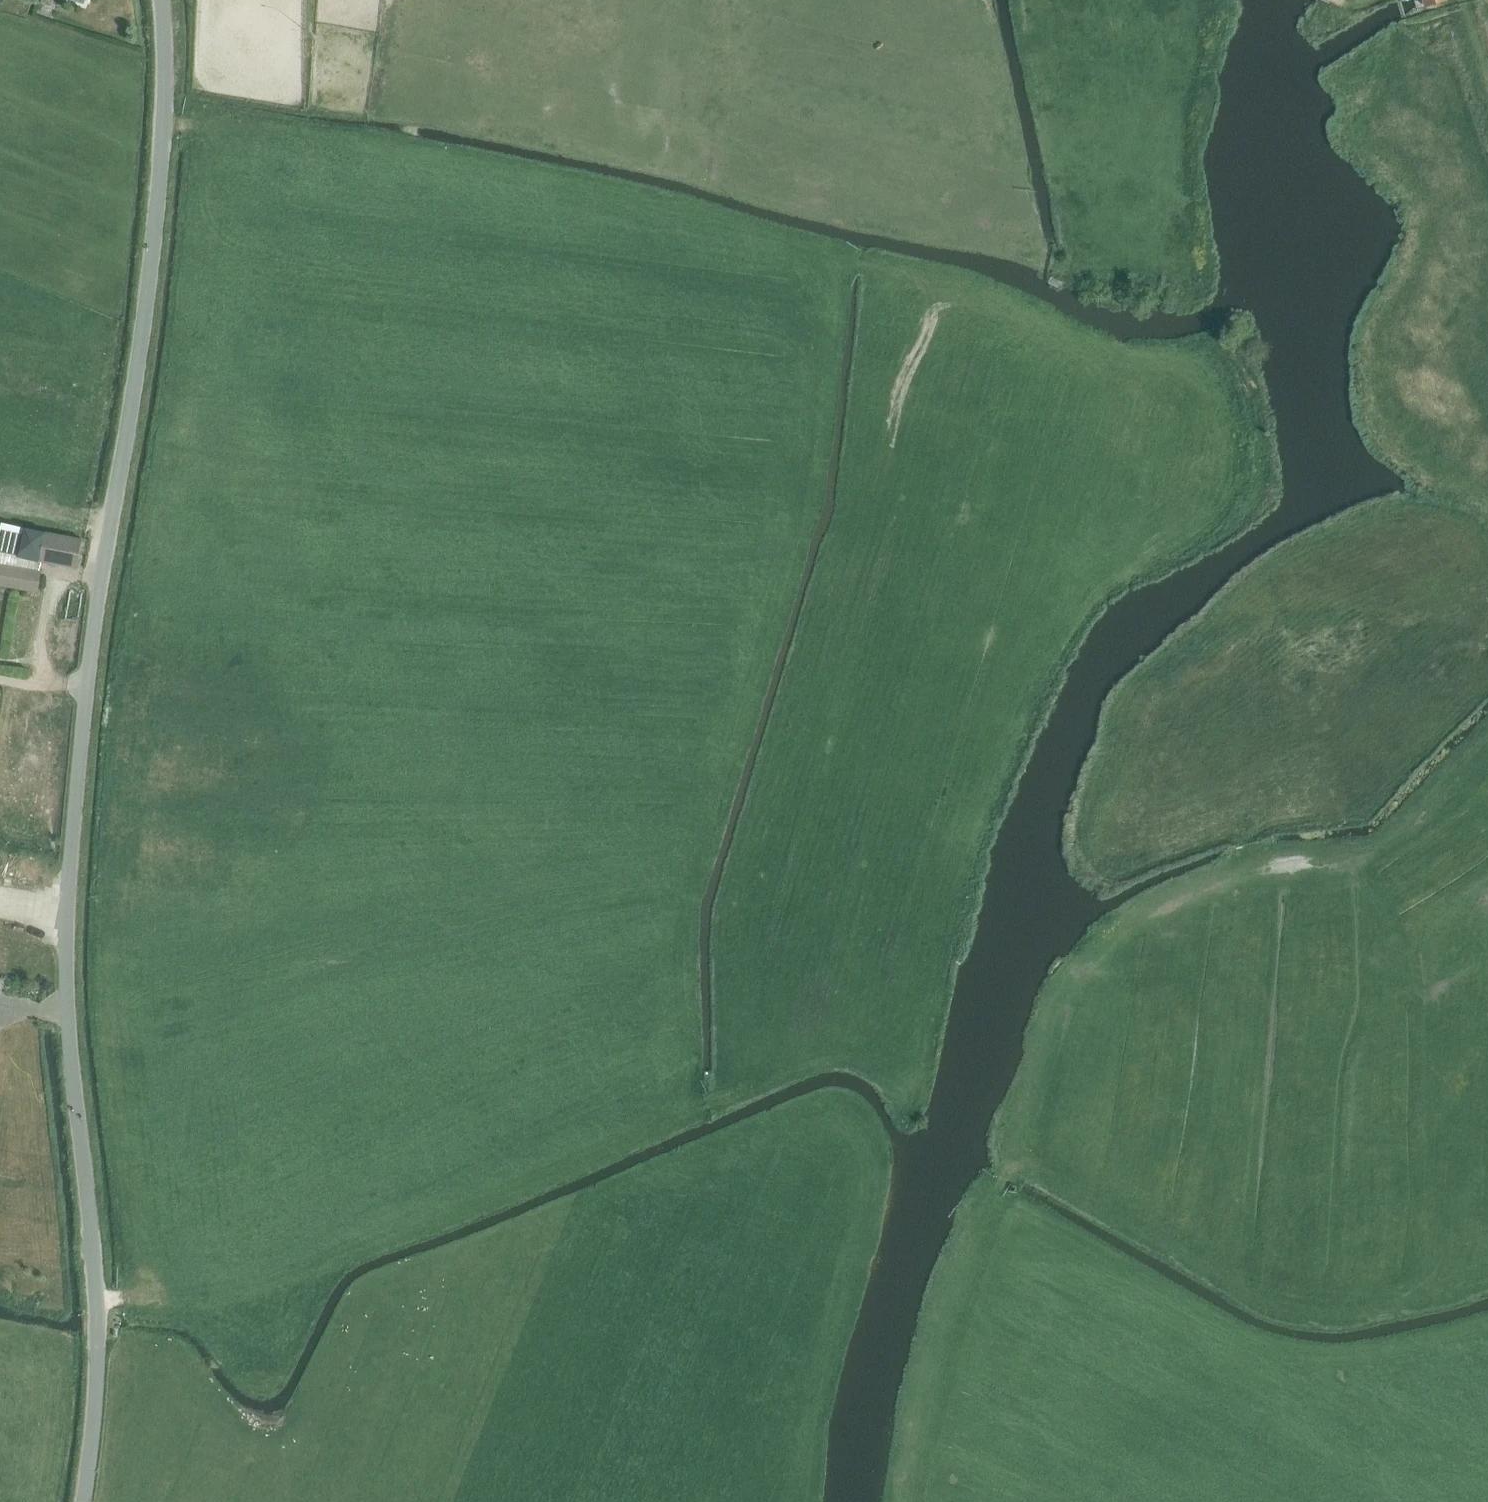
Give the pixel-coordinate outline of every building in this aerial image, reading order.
[(81,539),(54,533),(45,531),(24,527),(2,523),(0,532),(0,551),(18,556),(19,551),(41,556),(49,557),(77,563),(81,539)] [(37,591),(40,574),(0,567),(0,584),(37,591)]
